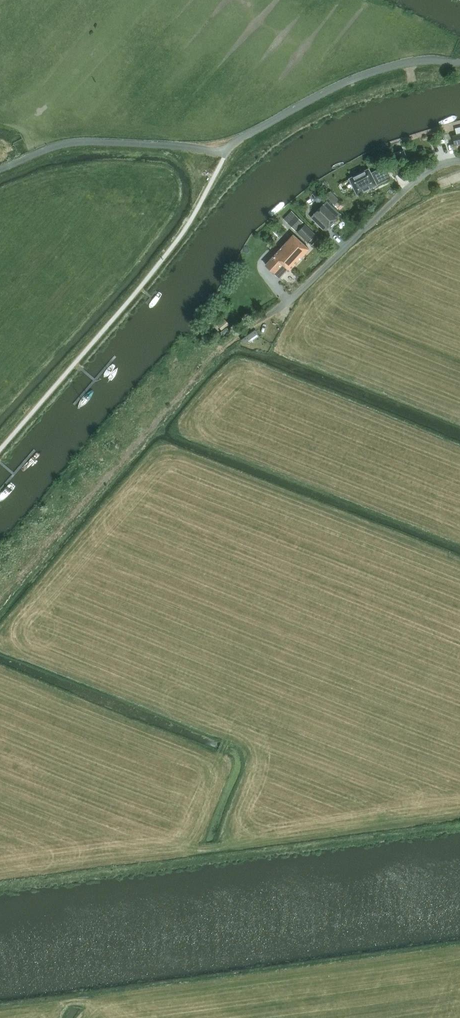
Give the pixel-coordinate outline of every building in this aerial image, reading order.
[(403,149),(395,152),(397,160),(406,157),(403,149)] [(377,184),(391,177),(385,166),(371,173),(368,168),(349,178),(357,194),(377,185),(377,184)] [(331,190),(326,195),(335,205),(340,200),(331,190)] [(314,196),(314,199),(317,202),(320,202),(322,199),(322,196),(320,194),(317,194),(314,196)] [(336,217),(339,213),(327,201),(311,217),(325,231),(328,227),(329,227),(337,218),(336,217)] [(335,204),(340,210),(344,206),(339,201),(335,204)] [(295,230),(303,222),(295,214),(292,211),(284,219),(288,222),(295,230)] [(308,242),(315,234),(304,223),(297,231),(308,242)] [(290,270),(309,249),(293,234),(266,264),(280,277),(288,268),(290,270)] [(225,319),(218,325),(222,330),(229,324),(225,319)] [(244,342),(259,332),(256,328),(241,338),(244,342)]
